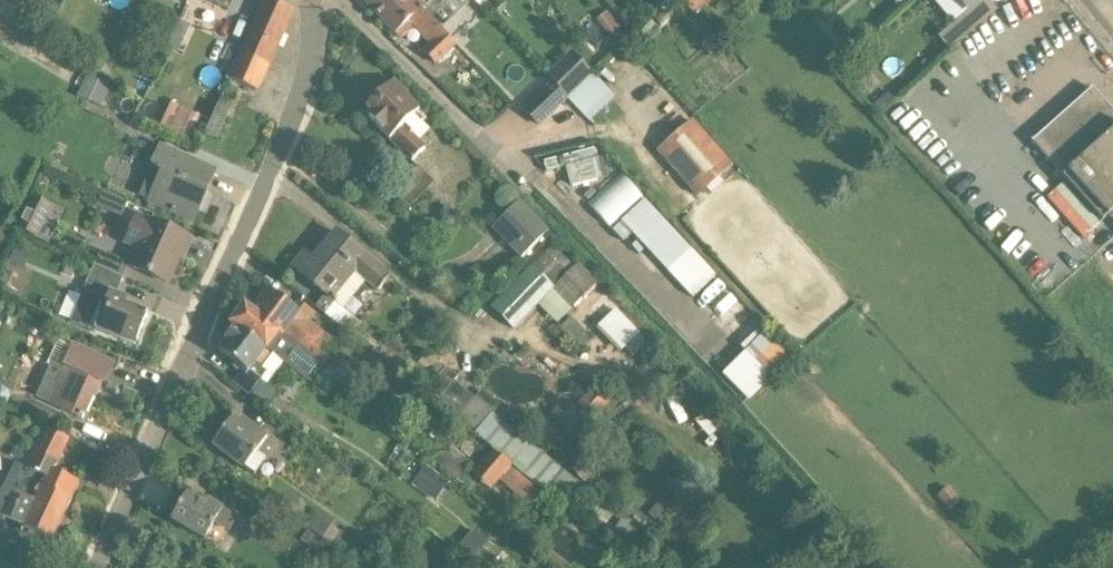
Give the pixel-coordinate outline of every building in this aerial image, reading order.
[(227,12),(233,0),(204,0),(227,12)] [(230,81),(256,92),(292,11),(268,0),(266,0),(230,81)] [(394,35),(408,23),(429,47),(424,51),(436,64),(440,60),(454,49),(436,27),(429,19),(420,11),(419,11),(416,8),(408,0),(363,0),(394,35)] [(436,27),(445,27),(468,6),(468,0),(414,0),(418,5),(416,8),(419,11),(420,11),(429,19),(436,27)] [(694,14),(710,0),(681,0),(694,14)] [(969,13),(984,2),(986,0),(959,0),(969,13)] [(605,32),(609,38),(621,29),(617,23),(605,32)] [(810,26),(805,31),(813,39),(822,31),(817,26),(810,26)] [(569,100),(569,101),(594,75),(573,52),(546,78),(552,83),(551,85),(567,102),(569,100)] [(89,75),(98,80),(106,66),(92,59),(85,73),(89,75)] [(98,80),(89,75),(77,98),(100,110),(112,87),(98,80)] [(594,75),(569,101),(590,122),(616,98),(594,75)] [(404,98),(406,96),(393,82),(366,109),(370,113),(365,117),(409,162),(422,150),(408,135),(420,124),(413,116),(417,113),(404,98)] [(540,127),(567,102),(551,85),(524,111),(540,127)] [(1109,216),(1112,212),(1112,119),(1089,92),(1031,143),(1102,222),(1109,216)] [(217,140),(230,111),(218,106),(205,134),(217,140)] [(478,115),(484,124),(491,119),(485,111),(478,115)] [(694,117),(657,149),(699,197),(736,165),(694,117)] [(206,192),(215,174),(160,149),(152,168),(138,198),(154,205),(192,222),(193,221),(191,221),(204,191),(206,192)] [(603,158),(565,167),(570,188),(608,178),(603,158)] [(717,277),(669,225),(621,175),(589,205),(623,242),(632,235),(638,242),(639,241),(693,300),(717,277)] [(18,229),(36,238),(52,206),(34,197),(18,229)] [(128,203),(116,198),(110,211),(122,216),(128,203)] [(521,260),(547,232),(518,203),(491,230),(521,260)] [(140,248),(131,268),(166,283),(178,256),(174,254),(181,237),(137,218),(131,233),(127,242),(140,248)] [(343,309),(365,282),(377,292),(390,277),(337,234),(314,261),(307,256),(295,271),(325,295),(315,307),(375,354),(381,345),(358,327),(361,324),(343,309)] [(26,257),(37,250),(29,236),(18,243),(26,257)] [(582,299),(592,289),(595,286),(575,266),(571,270),(550,249),(532,267),(531,266),(490,307),(513,330),(537,306),(557,325),(582,299)] [(147,318),(125,308),(127,302),(116,298),(124,280),(95,268),(87,287),(71,322),(95,333),(96,330),(135,346),(136,343),(138,343),(141,336),(140,334),(147,318)] [(244,307),(231,324),(267,351),(273,355),(309,383),(337,345),(306,322),(312,314),(299,304),(294,310),(269,292),(253,314),(244,307)] [(615,312),(615,311),(619,307),(604,293),(590,307),(605,322),(597,329),(621,353),(625,349),(633,358),(648,345),(635,330),(615,312)] [(569,318),(558,329),(578,349),(589,338),(569,318)] [(238,374),(232,382),(249,395),(267,372),(263,369),(273,355),(267,351),(231,324),(230,325),(234,328),(224,342),(226,344),(219,353),(236,365),(232,370),(238,374)] [(766,343),(753,357),(772,376),(786,362),(766,343)] [(50,367),(36,397),(48,403),(47,405),(82,420),(84,416),(83,416),(98,382),(103,385),(112,367),(73,349),(62,372),(50,367)] [(446,367),(426,390),(475,432),(474,433),(542,490),(560,506),(578,485),(494,414),(499,408),(481,392),(475,399),(454,381),(458,377),(446,367)] [(595,386),(577,405),(594,421),(612,401),(595,386)] [(0,407),(8,405),(11,398),(9,391),(3,388),(0,388),(0,407)] [(564,399),(550,415),(572,434),(586,419),(564,399)] [(707,412),(698,417),(708,435),(717,430),(707,412)] [(212,446),(254,477),(276,447),(239,420),(236,424),(232,421),(212,446)] [(46,430),(27,469),(26,469),(25,471),(15,463),(7,480),(18,489),(16,493),(3,487),(3,488),(44,508),(63,517),(79,485),(52,472),(68,440),(46,430)] [(542,494),(492,451),(473,474),(491,491),(500,480),(531,507),(542,494)] [(582,457),(571,470),(584,482),(607,458),(599,452),(589,463),(582,457)] [(412,485),(435,503),(450,483),(427,466),(412,485)] [(5,519),(51,541),(63,517),(44,508),(3,488),(0,494),(0,528),(5,519)] [(959,501),(949,489),(938,497),(949,509),(959,501)] [(659,527),(681,511),(669,494),(647,510),(659,527)] [(207,503),(204,507),(186,496),(170,521),(204,541),(214,524),(229,532),(236,520),(207,503)] [(612,517),(592,500),(582,512),(603,529),(612,517)] [(702,535),(710,526),(697,513),(688,523),(702,535)] [(315,515),(308,527),(332,545),(341,533),(315,515)] [(650,544),(622,521),(609,536),(636,560),(650,544)] [(301,541),(322,555),(326,559),(332,551),(327,548),(307,533),(301,541)] [(503,545),(466,533),(458,557),(491,567),(495,567),(503,545)] [(834,567),(860,567),(849,555),(834,567)]
